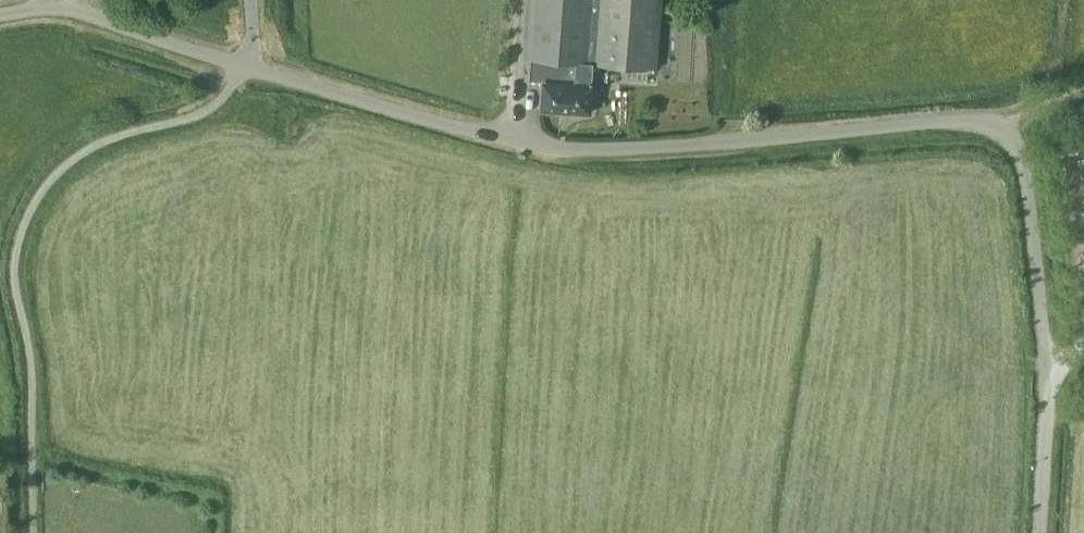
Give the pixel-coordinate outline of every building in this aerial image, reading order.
[(525,79),(542,80),(540,108),(589,111),(590,82),(591,82),(592,63),(655,68),(660,0),(531,0),(525,79)]
